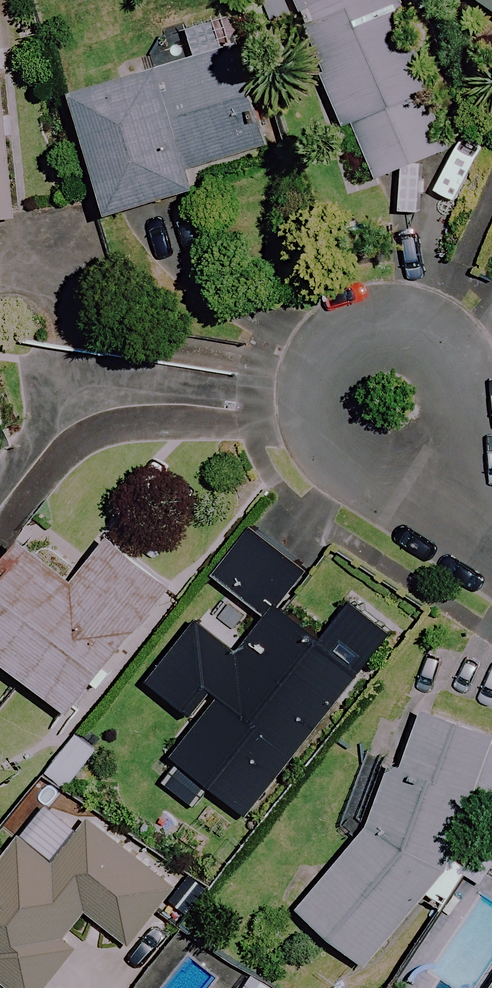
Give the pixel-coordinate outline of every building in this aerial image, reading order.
[(417,0),(300,0),(369,184),(452,153),(423,77),(443,69),(417,0)] [(4,18),(0,19),(0,220),(23,218),(4,18)] [(273,146),(236,18),(151,43),(159,69),(79,93),(115,216),(201,190),(195,169),(273,146)] [(329,547),(274,508),(225,575),(264,603),(295,561),(310,573),(329,547)] [(104,694),(122,671),(115,665),(167,600),(105,552),(82,582),(37,547),(0,594),(0,654),(77,714),(97,689),(104,694)] [(363,678),(279,611),(250,648),(208,615),(155,682),(197,716),(170,751),(252,816),(363,678)] [(441,711),(305,917),(374,964),(421,893),(446,910),(472,872),(448,856),(463,833),(483,846),(491,833),(491,745),(441,711)] [(100,753),(80,736),(50,772),(70,789),(100,753)] [(99,818),(60,865),(26,836),(0,868),(0,974),(16,987),(48,987),(79,950),(66,939),(91,910),(134,946),(183,888),(99,818)]
